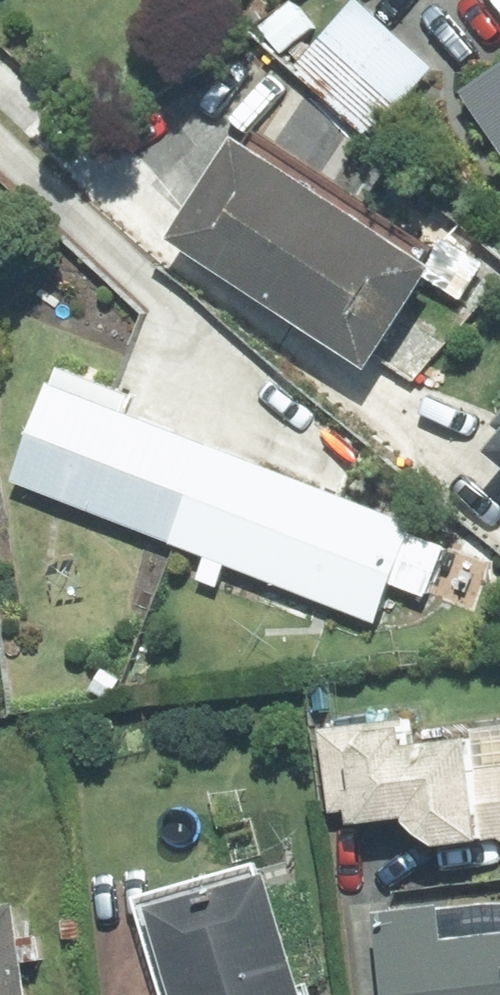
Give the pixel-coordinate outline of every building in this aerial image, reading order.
[(353,0),(296,66),(368,130),(429,68),(353,0)] [(460,92),(499,150),(499,65),(460,92)] [(239,147),(229,140),(166,237),(361,364),(424,267),(416,262),(424,251),(246,136),(239,147)] [(8,481),(166,541),(204,445),(124,414),(131,395),(53,365),(8,481)] [(490,422),(498,428),(480,450),(499,467),(499,409),(490,422)] [(385,585),(423,600),(443,547),(407,533),(410,525),(204,445),(166,541),(204,556),(195,578),(214,586),(223,563),(371,620),(385,585)] [(399,817),(413,834),(430,845),(499,838),(499,727),(469,730),(470,739),(411,746),(408,721),(318,732),(327,813),(343,811),(344,823),(399,817)] [(132,904),(160,994),(297,994),(261,874),(253,876),(251,869),(132,904)] [(384,994),(499,994),(499,904),(479,903),(373,914),(384,994)] [(17,963),(38,960),(36,936),(12,939),(8,906),(0,907),(0,994),(21,994),(17,963)]
